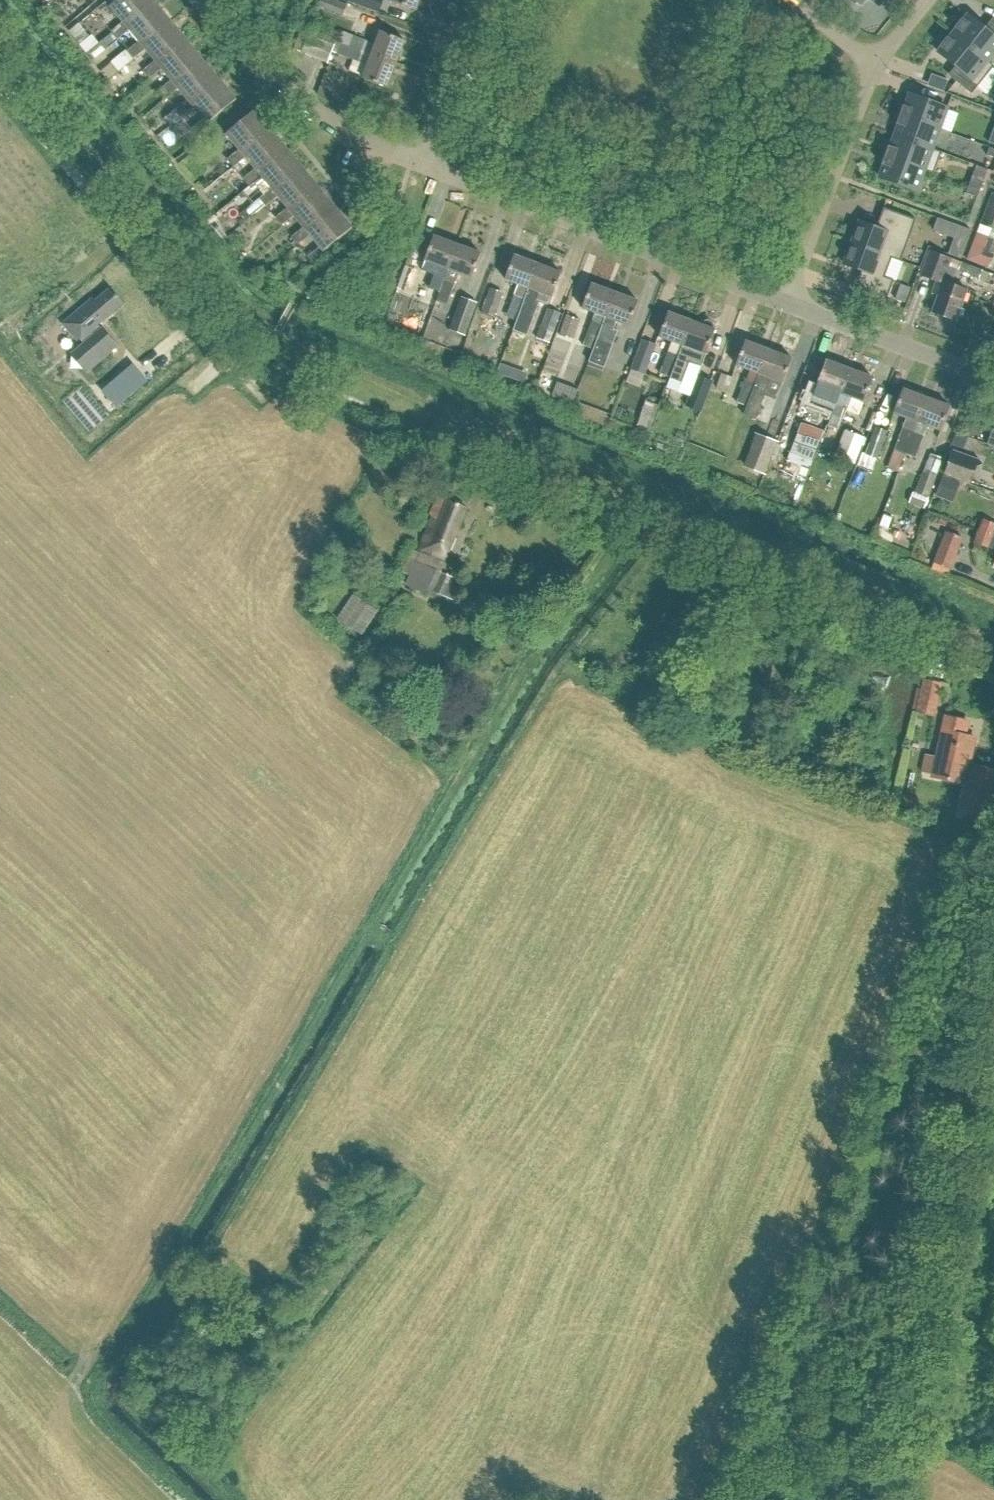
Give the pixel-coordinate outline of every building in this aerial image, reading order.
[(128,29),(125,26),(155,1),(154,0),(116,0),(109,6),(122,22),(110,31),(112,33),(117,39),(128,29)] [(319,6),(343,15),(347,4),(336,0),(321,0),(319,6)] [(416,9),(420,0),(393,0),(416,9)] [(119,71),(134,59),(145,50),(142,45),(171,21),(155,1),(125,26),(128,29),(138,42),(127,51),(112,63),(119,71)] [(952,33),(988,62),(993,54),(993,24),(988,31),(967,14),(952,33)] [(150,79),(161,70),(157,66),(187,41),(171,21),(142,45),(145,50),(155,62),(144,71),(150,79)] [(332,52),(368,65),(363,77),(387,87),(396,63),(340,42),(336,40),(336,39),(329,37),(331,33),(313,27),(312,31),(302,27),(294,50),(328,63),(332,52)] [(340,42),(396,63),(405,40),(381,31),(376,44),(344,31),(340,42)] [(112,33),(102,41),(107,47),(117,39),(112,33)] [(952,33),(937,52),(959,69),(952,78),(971,94),(993,66),(988,62),(952,33)] [(157,66),(161,70),(170,82),(160,90),(167,98),(177,89),(174,85),(204,60),(187,41),(157,66)] [(174,85),(177,89),(187,101),(176,110),(182,117),(193,108),(190,105),(220,80),(204,60),(174,85)] [(948,80),(937,76),(932,88),(944,92),(948,80)] [(208,123),(236,100),(220,80),(190,105),(193,108),(202,120),(191,129),(198,137),(211,126),(208,123)] [(909,93),(901,115),(940,129),(948,108),(909,93)] [(175,109),(164,118),(170,126),(182,117),(176,110),(175,109)] [(234,168),(247,158),(243,153),(271,130),(255,110),(226,134),(240,150),(227,160),(234,168)] [(901,115),(894,135),(933,149),(940,129),(901,115)] [(216,145),(226,137),(220,130),(210,138),(216,145)] [(243,153),(247,158),(256,169),(244,179),(250,186),(262,176),(259,173),(288,149),(271,130),(243,153)] [(894,135),(886,157),(925,171),(933,174),(941,152),(933,149),(894,135)] [(272,189),(240,215),(245,221),(256,213),(266,205),(267,206),(278,196),(275,192),(304,169),(288,149),(259,173),(262,176),(272,189)] [(886,157),(879,177),(918,191),(925,171),(886,157)] [(976,166),(972,179),(982,183),(987,170),(976,166)] [(282,226),(294,216),(291,212),(320,188),(304,169),(275,192),(278,196),(288,208),(276,218),(282,226)] [(969,186),(966,193),(977,197),(980,190),(969,186)] [(299,246),(311,236),(307,232),(336,208),(320,188),(291,212),(294,216),(305,228),(292,238),(299,246)] [(992,240),(993,236),(993,194),(992,193),(967,259),(993,270),(993,241),(992,240)] [(307,232),(311,236),(320,248),(308,258),(314,265),(328,253),(325,250),(352,227),(336,208),(307,232)] [(858,222),(851,243),(892,258),(902,261),(916,220),(884,208),(876,228),(858,222)] [(937,218),(933,231),(954,238),(967,243),(972,230),(937,218)] [(438,264),(426,297),(436,301),(457,244),(433,235),(424,259),(438,264)] [(851,243),(843,264),(861,270),(854,290),(886,302),(894,280),(885,277),(892,258),(851,243)] [(457,244),(436,301),(447,305),(459,272),(472,277),(481,253),(457,244)] [(930,250),(920,275),(938,281),(934,292),(940,295),(933,311),(957,320),(969,290),(944,280),(953,259),(930,250)] [(506,316),(517,320),(538,264),(514,255),(505,279),(518,284),(506,316)] [(961,262),(958,270),(979,278),(983,270),(961,262)] [(538,264),(517,320),(513,330),(528,336),(540,301),(537,299),(539,292),(552,297),(562,273),(538,264)] [(412,292),(419,272),(407,268),(400,288),(412,292)] [(595,313),(587,334),(582,332),(578,343),(593,349),(615,293),(591,284),(582,308),(595,313)] [(901,284),(895,299),(907,304),(913,289),(901,284)] [(115,288),(63,334),(88,361),(140,318),(115,288)] [(491,288),(482,312),(494,316),(503,292),(491,288)] [(615,293),(593,349),(589,361),(605,367),(618,330),(614,328),(616,322),(629,326),(638,302),(615,293)] [(462,297),(450,330),(465,335),(477,302),(462,297)] [(549,309),(538,338),(550,343),(560,313),(549,309)] [(670,377),(691,322),(668,313),(659,337),(672,342),(660,374),(670,377)] [(567,315),(560,334),(573,339),(580,320),(567,315)] [(691,322),(670,377),(682,382),(689,363),(702,367),(706,355),(715,331),(691,322)] [(642,340),(631,369),(644,374),(655,344),(642,340)] [(746,342),(737,366),(751,371),(748,379),(746,379),(738,402),(739,403),(747,406),(768,350),(746,342)] [(743,415),(745,416),(755,420),(764,396),(771,378),(783,383),(792,359),(769,351),(768,350),(747,406),(743,415)] [(826,361),(809,405),(832,414),(849,370),(842,367),(843,363),(828,357),(826,361)] [(497,372),(506,376),(509,367),(500,363),(498,369),(497,371),(497,372)] [(133,365),(102,391),(117,408),(148,382),(133,365)] [(623,370),(622,382),(637,383),(639,372),(623,370)] [(819,448),(816,458),(826,461),(829,452),(830,453),(839,429),(851,398),(863,403),(872,378),(849,370),(832,414),(822,440),(819,448)] [(732,377),(721,373),(716,387),(727,391),(732,377)] [(698,375),(686,405),(701,411),(713,380),(698,375)] [(557,382),(552,396),(573,403),(578,390),(557,382)] [(906,419),(895,450),(905,454),(926,399),(903,390),(894,414),(906,419)] [(926,399),(905,454),(916,458),(928,428),(940,432),(949,408),(926,399)] [(646,401),(638,426),(650,430),(659,405),(646,401)] [(769,402),(764,421),(779,425),(784,406),(769,402)] [(963,416),(957,431),(977,439),(983,423),(963,416)] [(824,431),(801,423),(787,460),(810,469),(824,431)] [(876,427),(866,454),(877,458),(887,431),(876,427)] [(846,430),(835,457),(854,464),(864,437),(846,430)] [(957,432),(952,443),(964,448),(968,437),(957,432)] [(756,434),(744,466),(765,473),(777,442),(756,434)] [(945,475),(963,481),(970,484),(978,460),(953,451),(944,475),(945,475)] [(930,454),(916,492),(928,497),(943,459),(930,454)] [(945,475),(936,498),(955,505),(963,481),(945,475)] [(421,550),(421,552),(444,562),(467,508),(438,495),(430,514),(434,516),(420,550),(421,550)] [(884,515),(880,526),(891,530),(895,519),(884,515)] [(978,533),(993,539),(993,524),(983,520),(979,530),(978,533)] [(946,531),(934,562),(950,568),(963,537),(946,531)] [(978,533),(974,542),(993,550),(993,539),(978,533)] [(454,578),(441,573),(416,561),(410,574),(406,584),(435,597),(437,593),(453,600),(459,588),(451,585),(454,578)] [(934,562),(932,568),(948,575),(950,568),(934,562)] [(362,635),(372,618),(348,602),(337,619),(362,635)] [(769,703),(792,651),(765,639),(742,691),(769,703)] [(613,679),(607,687),(623,698),(629,690),(613,679)] [(942,683),(923,679),(921,689),(916,710),(916,712),(934,716),(942,683)] [(962,783),(963,780),(971,782),(965,812),(985,816),(993,774),(993,770),(975,766),(975,767),(966,765),(969,755),(971,755),(975,738),(965,735),(968,722),(945,716),(937,756),(926,754),(922,772),(932,774),(932,776),(962,783)]
